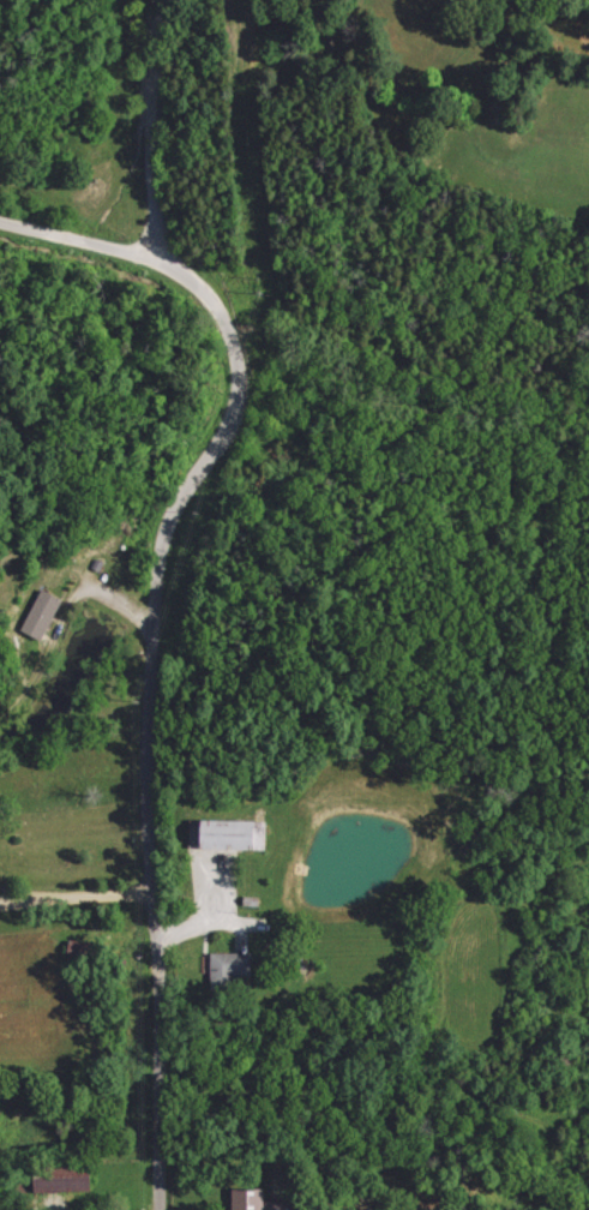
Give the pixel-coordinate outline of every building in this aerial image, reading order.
[(66,598),(43,588),(26,630),(49,639),(66,598)] [(265,821),(209,820),(208,849),(264,850),(265,821)] [(214,989),(237,989),(237,977),(254,977),(254,953),(214,953),(214,989)] [(43,1193),(98,1192),(98,1166),(58,1167),(58,1170),(43,1171),(43,1193)] [(236,1189),(236,1209),(300,1209),(300,1203),(269,1202),(269,1189),(236,1189)]
